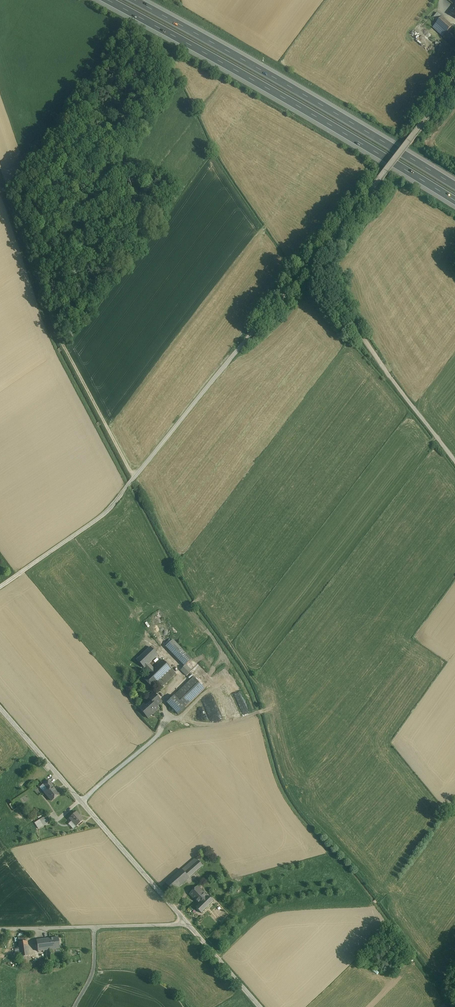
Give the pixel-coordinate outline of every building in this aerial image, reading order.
[(452,27),(441,17),(432,27),(443,36),(448,31),(452,27)] [(454,48),(454,37),(448,31),(443,36),(454,48)] [(192,660),(173,640),(166,647),(185,667),(186,665),(192,660)] [(137,661),(145,669),(149,664),(158,656),(151,648),(137,661)] [(154,669),(149,674),(158,683),(172,669),(163,660),(154,669)] [(145,669),(149,674),(154,669),(149,664),(145,669)] [(192,671),(186,665),(185,667),(181,670),(187,676),(192,671)] [(172,669),(158,683),(163,687),(176,673),(172,669)] [(149,674),(144,679),(153,688),(158,683),(149,674)] [(195,678),(168,703),(178,715),(206,689),(195,678)] [(144,705),(140,709),(148,718),(159,709),(157,707),(162,702),(154,693),(149,698),(153,703),(147,708),(144,705)] [(45,794),(53,803),(61,796),(53,787),(49,781),(43,786),(47,792),(45,794)] [(78,813),(70,820),(77,828),(85,822),(78,813)] [(45,818),(34,824),(38,830),(49,824),(45,818)] [(196,858),(182,870),(189,878),(203,866),(196,858)] [(182,870),(166,884),(174,892),(189,878),(182,870)] [(189,895),(200,906),(196,910),(202,916),(214,904),(198,887),(189,895)] [(53,950),(60,949),(58,937),(37,940),(38,952),(46,951),(53,950)] [(26,942),(19,942),(19,948),(21,957),(21,962),(29,961),(27,941),(26,942)] [(53,950),(46,951),(47,961),(54,960),(53,950)]
